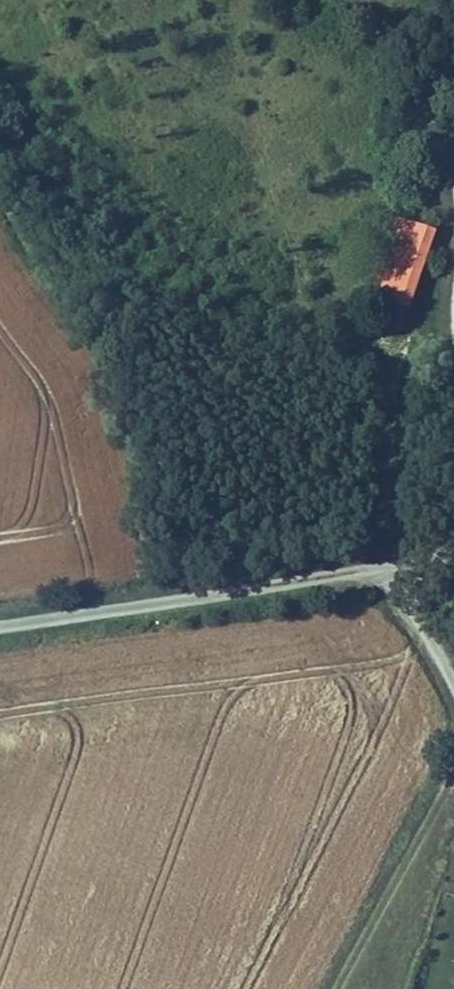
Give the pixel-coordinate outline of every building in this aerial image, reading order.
[(436,236),(403,225),(379,296),(411,307),(436,236)]
